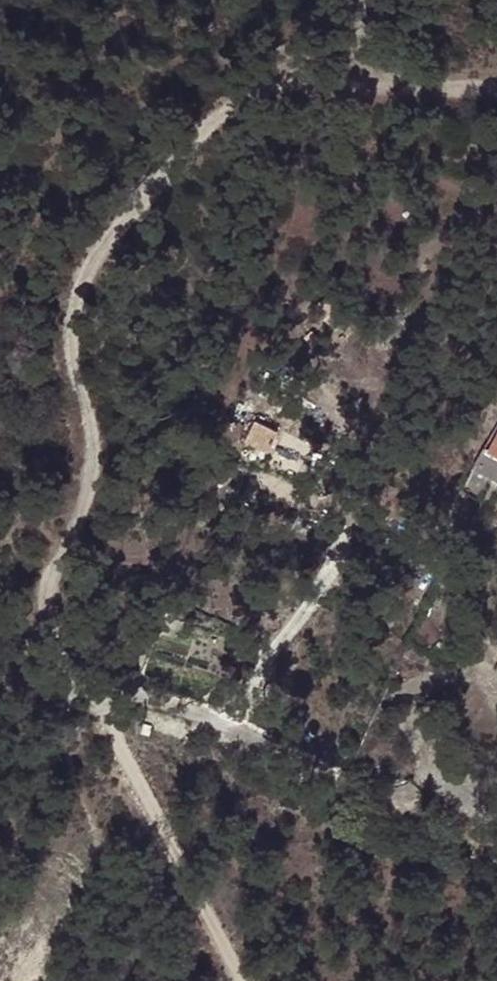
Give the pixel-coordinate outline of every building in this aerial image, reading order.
[(492,412),(481,431),(496,440),(496,415),(492,412)] [(247,438),(267,448),(277,430),(257,421),(247,438)]
